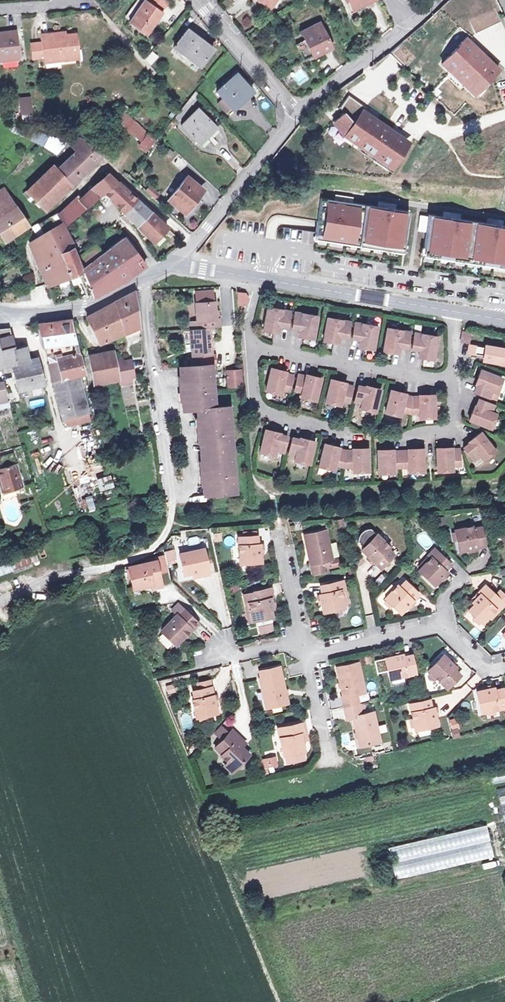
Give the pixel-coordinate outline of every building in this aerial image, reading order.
[(148,30),(162,9),(149,0),(141,0),(129,17),(148,30)] [(495,5),(469,17),(475,30),(501,18),(495,5)] [(314,54),(332,45),(320,20),(302,29),(306,37),(313,52),(314,54)] [(1,57),(1,53),(19,51),(16,26),(0,28),(0,57),(1,57)] [(200,63),(213,45),(187,26),(174,44),(200,63)] [(42,55),(61,53),(61,56),(79,54),(77,30),(65,31),(65,34),(59,35),(58,29),(40,30),(40,38),(42,51),(42,55)] [(498,67),(466,35),(456,45),(443,59),(474,91),(498,67)] [(305,57),(313,52),(306,37),(297,41),(305,57)] [(40,38),(31,39),(32,52),(42,51),(40,38)] [(402,41),(391,51),(394,54),(397,58),(408,47),(402,41)] [(408,47),(397,58),(400,61),(403,65),(415,54),(408,47)] [(152,51),(145,59),(151,65),(158,57),(152,51)] [(232,102),(251,85),(236,68),(217,86),(232,102)] [(367,106),(350,93),(341,106),(345,108),(359,118),(364,110),(367,106)] [(29,96),(19,97),(20,111),(24,111),(29,110),(30,110),(29,96)] [(149,146),(156,137),(119,105),(111,114),(149,146)] [(200,137),(215,121),(198,105),(183,121),(200,137)] [(348,133),(375,152),(390,163),(406,140),(364,110),(359,118),(345,108),(333,120),(346,136),(348,133)] [(13,129),(17,124),(12,120),(8,125),(13,129)] [(22,135),(30,138),(33,130),(24,127),(22,135)] [(73,149),(53,169),(46,176),(41,171),(23,188),(43,209),(103,151),(96,144),(89,141),(84,138),(76,134),(64,141),(73,149)] [(43,146),(55,150),(64,141),(47,135),(43,146)] [(392,164),(390,163),(375,152),(372,156),(389,168),(392,164)] [(49,164),(41,171),(46,176),(53,169),(49,164)] [(108,171),(78,198),(85,205),(94,198),(100,192),(117,178),(108,171)] [(169,197),(184,208),(203,185),(188,173),(169,197)] [(108,200),(122,212),(136,197),(117,178),(100,192),(108,200)] [(150,185),(145,190),(155,199),(160,194),(150,185)] [(3,237),(27,222),(3,186),(0,188),(0,231),(3,237)] [(335,197),(321,195),(317,223),(316,231),(404,244),(409,207),(396,205),(396,200),(386,198),(386,204),(345,198),(346,193),(336,191),(335,197)] [(100,192),(94,198),(103,206),(108,200),(100,192)] [(149,209),(136,197),(122,212),(123,213),(135,225),(149,209)] [(85,205),(78,198),(60,214),(64,223),(74,214),(83,207),(85,205)] [(424,247),(504,259),(504,221),(503,221),(504,216),(494,214),(493,220),(453,214),(454,208),(444,207),(443,212),(429,210),(429,213),(421,212),(419,226),(427,227),(424,247)] [(168,227),(149,209),(135,225),(151,240),(164,226),(167,229),(168,227)] [(48,283),(67,275),(58,254),(71,247),(65,234),(62,235),(57,227),(52,230),(50,226),(31,240),(30,242),(48,283)] [(121,237),(99,253),(87,262),(84,265),(81,267),(90,287),(93,293),(93,295),(120,281),(144,264),(134,252),(137,249),(130,241),(127,243),(121,237)] [(85,259),(87,262),(99,253),(93,245),(80,254),(85,259)] [(58,254),(67,275),(75,271),(84,289),(90,287),(81,267),(74,253),(71,247),(58,254)] [(133,289),(112,300),(125,328),(138,323),(133,289)] [(19,299),(30,298),(30,291),(19,292),(19,299)] [(249,294),(241,294),(242,303),(250,302),(249,294)] [(200,353),(214,352),(212,325),(221,324),(221,316),(218,316),(217,299),(197,300),(199,326),(193,326),(195,353),(200,353)] [(99,339),(125,328),(112,300),(85,314),(86,317),(99,339)] [(280,333),(281,328),(283,328),(283,326),(291,328),(293,312),(271,308),(267,331),(280,333)] [(303,337),(317,340),(321,317),(298,313),(295,329),(303,330),(303,332),(304,332),(303,337)] [(84,377),(82,372),(86,371),(77,339),(74,340),(68,318),(39,321),(45,345),(46,354),(63,416),(88,410),(79,378),(84,377)] [(342,339),(343,337),(350,338),(353,323),(336,320),(331,319),(327,341),(340,344),(341,339),(342,339)] [(363,348),(377,350),(380,327),(358,323),(355,339),(363,341),(362,343),(364,343),(363,348)] [(0,325),(0,364),(12,361),(27,359),(25,347),(12,349),(8,328),(8,324),(0,325)] [(402,349),(403,348),(410,349),(413,333),(390,329),(387,352),(400,354),(401,349),(402,349)] [(423,358),(436,361),(440,338),(418,334),(415,350),(423,351),(422,353),(424,353),(423,358)] [(491,363),(504,365),(504,350),(488,347),(488,349),(473,346),(471,354),(487,357),(488,360),(487,362),(491,363)] [(95,383),(123,378),(120,362),(118,356),(117,350),(89,355),(95,383)] [(214,352),(200,353),(201,364),(215,364),(215,361),(218,361),(218,352),(214,352)] [(27,359),(12,361),(12,364),(18,388),(44,383),(38,356),(27,359)] [(127,361),(120,362),(123,378),(136,375),(133,360),(127,361)] [(215,372),(215,364),(201,364),(186,365),(186,373),(183,373),(184,398),(188,398),(189,407),(203,407),(203,416),(199,416),(201,441),(206,441),(207,449),(207,458),(203,458),(205,484),(210,483),(210,492),(238,491),(237,481),(233,482),(231,457),(235,457),(235,447),(230,447),(228,414),(232,414),(231,404),(217,405),(216,397),(212,397),(210,372),(215,372)] [(243,369),(230,370),(230,384),(244,384),(243,369)] [(269,391),(285,395),(286,390),(292,391),(296,376),(284,373),(284,371),(274,369),(269,391)] [(494,394),(499,396),(504,381),(504,380),(484,371),(480,381),(482,381),(477,393),(492,399),(494,394)] [(303,398),(319,401),(324,379),(314,377),(314,378),(301,375),(298,391),(304,392),(303,398)] [(344,407),(346,401),(352,403),(356,387),(343,384),(344,382),(334,380),(329,403),(344,407)] [(364,409),(378,413),(384,390),(374,388),(374,390),(361,386),(357,402),(365,404),(364,409)] [(405,412),(414,414),(415,398),(404,395),(404,394),(394,391),(388,414),(404,417),(405,412)] [(427,398),(415,398),(414,414),(422,414),(422,419),(438,419),(437,396),(427,396),(427,398)] [(476,412),(472,421),(494,429),(499,415),(494,413),(497,406),(482,400),(477,412),(476,412)] [(17,420),(19,427),(28,424),(26,417),(17,420)] [(4,436),(5,441),(16,439),(12,418),(0,420),(0,437),(4,436)] [(263,452),(277,456),(279,451),(286,453),(290,437),(278,434),(278,432),(268,430),(263,452)] [(482,457),(485,462),(497,453),(484,434),(475,440),(476,441),(466,449),(476,462),(482,457)] [(298,461),(312,465),(318,442),(308,440),(308,441),(295,438),(291,454),(299,456),(298,461)] [(347,468),(349,451),(337,449),(337,447),(327,445),(322,467),(337,471),(338,465),(347,468)] [(360,451),(349,451),(347,468),(356,467),(356,473),(371,472),(370,449),(360,449),(360,451)] [(439,449),(440,472),(455,472),(455,467),(463,466),(462,450),(449,451),(449,449),(439,449)] [(416,452),(403,452),(404,468),(410,468),(410,473),(426,473),(426,450),(416,450),(416,452)] [(77,474),(70,451),(63,453),(69,476),(77,474)] [(397,468),(404,468),(403,452),(391,452),(391,451),(381,451),(381,474),(397,474),(397,468)] [(3,467),(0,468),(0,478),(4,491),(23,486),(14,452),(0,455),(0,457),(3,467)] [(96,479),(99,491),(114,487),(110,474),(96,479)] [(87,482),(72,483),(73,493),(88,492),(87,482)] [(80,499),(85,513),(98,508),(92,494),(80,499)] [(469,528),(468,526),(452,529),(456,549),(482,545),(478,527),(469,528)] [(504,531),(502,527),(495,532),(497,536),(504,531)] [(367,557),(372,562),(379,568),(392,555),(386,549),(388,547),(375,535),(368,529),(363,529),(357,535),(356,542),(362,548),(360,550),(367,557)] [(327,558),(321,531),(301,535),(311,576),(325,573),(322,558),(327,558)] [(255,534),(236,534),(237,561),(259,560),(258,543),(255,543),(255,534)] [(208,574),(202,547),(178,552),(182,573),(196,571),(197,576),(208,574)] [(443,567),(448,562),(432,547),(425,554),(428,557),(417,568),(431,582),(445,570),(443,567)] [(172,550),(165,551),(166,563),(173,562),(172,550)] [(19,555),(21,568),(30,566),(28,554),(19,555)] [(18,569),(14,557),(0,561),(0,575),(18,569)] [(149,563),(127,568),(132,589),(149,585),(150,588),(160,586),(155,567),(159,566),(157,558),(148,560),(149,563)] [(343,589),(341,579),(319,583),(320,593),(318,593),(321,610),(342,606),(339,589),(343,589)] [(404,579),(397,586),(395,584),(383,596),(398,610),(416,592),(404,579)] [(502,603),(493,594),(482,583),(477,589),(479,591),(471,600),(473,602),(467,608),(480,621),(487,614),(490,616),(502,603)] [(241,593),(245,614),(249,613),(251,620),(270,616),(269,610),(271,610),(268,597),(271,596),(269,588),(241,593)] [(493,594),(502,603),(504,600),(504,595),(498,589),(493,594)] [(422,595),(417,602),(426,610),(432,604),(422,595)] [(180,607),(174,613),(178,616),(184,610),(180,607)] [(178,616),(174,613),(158,630),(174,645),(196,622),(184,610),(178,616)] [(452,668),(454,666),(441,653),(427,668),(445,686),(458,673),(452,668)] [(401,654),(373,660),(375,672),(386,670),(388,678),(414,673),(410,654),(401,656),(401,654)] [(245,678),(252,676),(249,661),(242,663),(245,678)] [(340,697),(342,707),(359,703),(357,693),(363,692),(357,662),(337,666),(342,697),(340,697)] [(260,670),(261,678),(260,679),(265,705),(287,701),(280,666),(260,670)] [(199,690),(211,687),(210,680),(197,682),(199,690)] [(167,694),(175,693),(174,684),(165,686),(167,694)] [(211,687),(199,690),(193,691),(194,699),(191,700),(194,717),(216,712),(211,687)] [(493,689),(492,687),(475,690),(479,711),(504,706),(501,688),(493,689)] [(427,697),(408,701),(414,728),(436,723),(432,705),(429,706),(427,697)] [(359,703),(342,707),(344,717),(354,715),(359,743),(379,740),(373,710),(361,712),(359,703)] [(450,719),(452,738),(460,737),(458,718),(450,719)] [(304,733),(302,723),(278,728),(284,752),(286,752),(287,760),(304,756),(303,748),(304,748),(303,740),(301,733),(304,733)] [(221,739),(227,733),(220,726),(214,732),(221,739)] [(248,753),(240,746),(234,741),(239,737),(230,729),(227,733),(221,739),(214,746),(220,753),(219,754),(227,761),(234,768),(248,753)] [(244,742),(239,737),(234,741),(240,746),(244,742)] [(264,770),(278,766),(276,756),(262,759),(264,770)] [(234,768),(227,761),(223,765),(230,772),(234,768)] [(396,877),(494,858),(488,826),(390,845),(396,877)]
